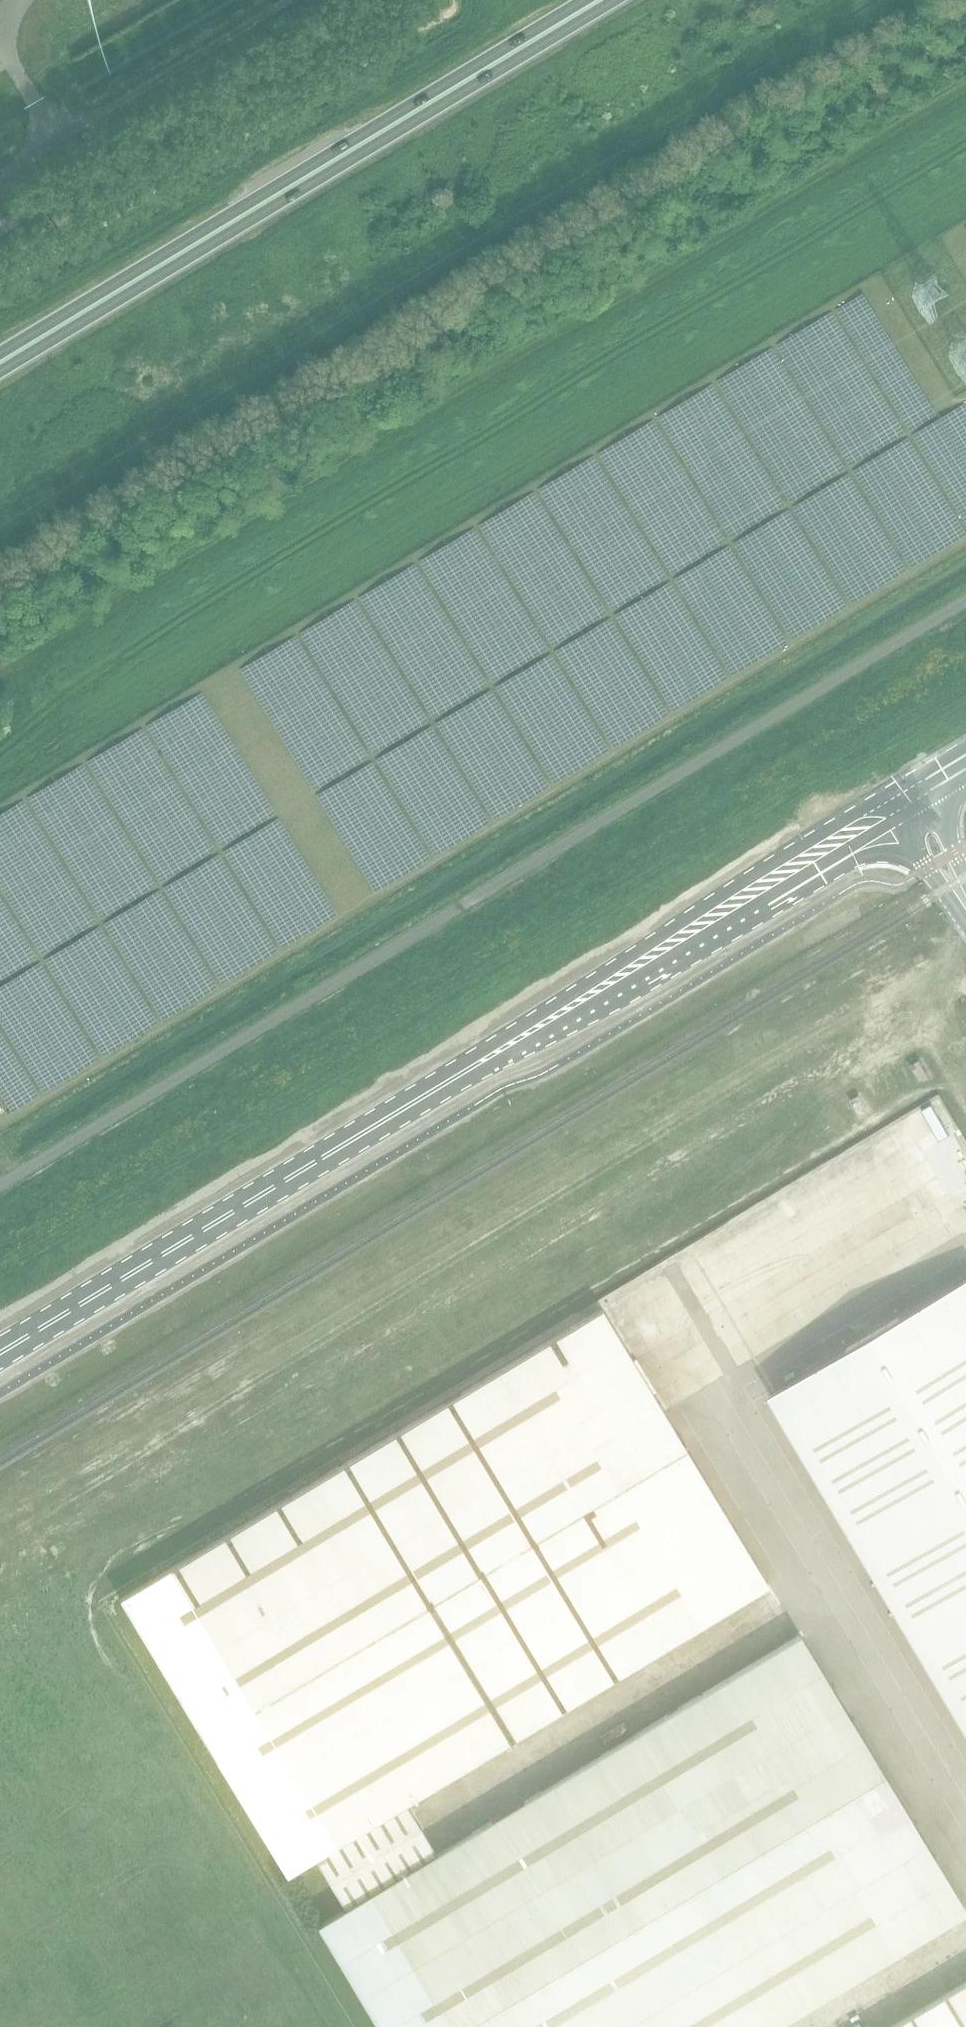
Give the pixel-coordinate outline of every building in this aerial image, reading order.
[(927,1078),(918,1061),(909,1065),(919,1083),(927,1078)] [(868,1113),(859,1096),(851,1100),(860,1118),(868,1113)] [(965,1183),(965,1157),(935,1104),(905,1121),(947,1194),(965,1183)] [(770,1394),(965,1726),(965,1277),(770,1394)] [(402,1803),(767,1583),(601,1307),(119,1597),(285,1873),(313,1857),(402,1803)] [(965,1913),(965,1910),(801,1636),(434,1857),(345,1910),(318,1927),(378,2026),(776,2026),(965,1913)] [(345,1910),(434,1857),(402,1803),(313,1857),(345,1910)] [(887,2026),(965,2026),(965,1979),(887,2026)]
